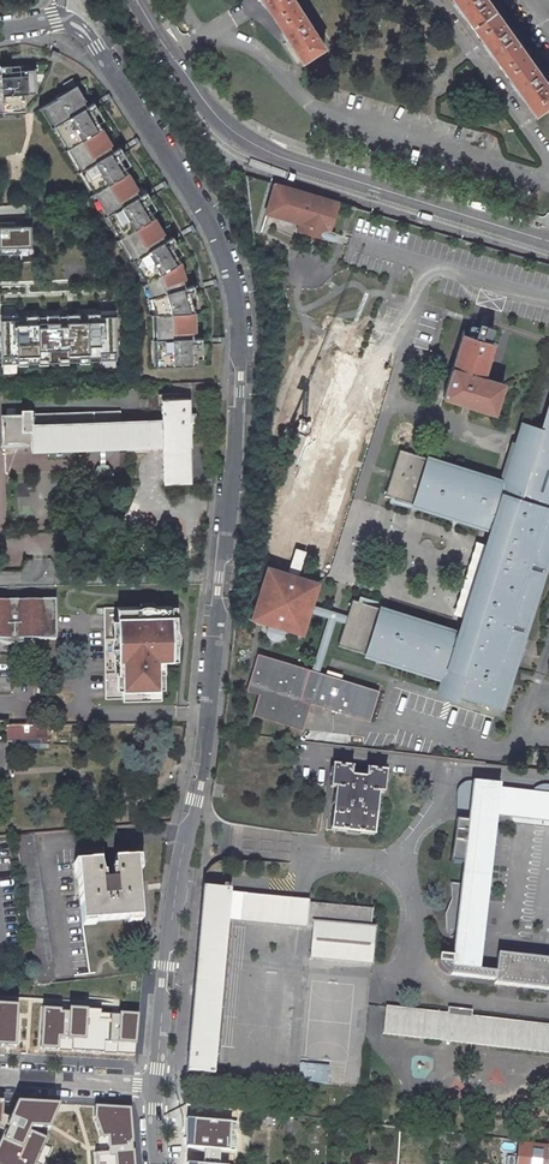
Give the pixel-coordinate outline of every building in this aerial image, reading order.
[(276,20),(302,61),(324,47),(311,27),(294,0),(262,0),(276,20)] [(472,27),(502,69),(532,112),(548,100),(548,88),(547,85),(510,33),(486,0),(453,0),(472,27)] [(13,110),(12,105),(25,104),(25,94),(36,93),(34,73),(13,75),(12,68),(1,69),(2,76),(0,76),(0,111),(13,110)] [(63,91),(72,85),(69,80),(59,85),(63,91)] [(162,366),(195,365),(194,349),(201,349),(200,338),(193,338),(193,332),(195,332),(194,312),(192,313),(188,298),(190,298),(194,296),(191,286),(184,288),(182,280),(184,279),(179,263),(178,263),(170,250),(171,249),(176,246),(170,237),(164,241),(161,236),(163,235),(152,218),(151,219),(143,206),(145,205),(149,202),(143,193),(137,196),(134,191),(136,190),(126,174),(125,174),(116,161),(118,160),(122,157),(117,148),(110,152),(107,147),(109,146),(99,129),(98,130),(90,117),(91,116),(96,113),(90,104),(84,108),(81,103),(82,102),(73,86),(53,99),(54,100),(48,104),(54,115),(49,117),(59,134),(64,132),(80,159),(75,162),(85,179),(90,176),(106,204),(102,207),(112,224),(116,221),(133,249),(128,251),(138,268),(143,265),(151,279),(160,313),(161,330),(155,330),(156,350),(161,349),(162,366)] [(25,104),(12,105),(13,110),(0,111),(0,115),(26,113),(25,104)] [(54,115),(48,104),(40,109),(91,194),(143,284),(152,314),(153,366),(162,366),(161,349),(156,350),(155,330),(161,330),(160,313),(151,279),(143,265),(138,268),(128,251),(133,249),(116,221),(112,224),(102,207),(106,204),(90,176),(85,179),(75,162),(80,159),(64,132),(59,134),(49,117),(54,115)] [(98,130),(99,129),(91,116),(90,117),(98,130)] [(125,174),(126,174),(118,160),(116,161),(125,174)] [(266,214),(301,225),(299,233),(327,241),(329,233),(329,232),(338,202),(275,184),(266,214)] [(151,219),(152,218),(145,205),(143,206),(151,219)] [(31,253),(30,226),(0,227),(0,254),(31,253)] [(178,263),(179,263),(171,249),(170,250),(178,263)] [(1,363),(19,362),(18,359),(99,356),(100,360),(117,359),(115,310),(97,311),(97,314),(18,317),(18,314),(0,314),(0,325),(1,363)] [(443,396),(494,412),(503,382),(483,376),(493,343),(481,339),(483,334),(489,336),(492,327),(479,323),(474,337),(463,334),(443,396)] [(22,414),(2,415),(3,442),(31,442),(32,450),(100,449),(106,448),(163,447),(164,484),(191,483),(190,432),(189,412),(189,398),(161,398),(162,420),(120,421),(119,412),(31,414),(30,410),(22,410),(22,414)] [(347,614),(345,621),(338,643),(447,678),(449,669),(453,670),(453,671),(453,672),(453,673),(454,674),(455,675),(456,675),(457,675),(458,674),(459,674),(459,673),(460,672),(463,673),(457,691),(476,698),(477,694),(481,696),(481,699),(504,706),(548,557),(548,494),(548,496),(543,495),(544,492),(537,490),(541,479),(542,479),(543,479),(544,479),(545,478),(546,478),(547,477),(547,476),(548,474),(548,472),(548,470),(548,468),(548,469),(548,406),(537,444),(533,443),(533,442),(533,441),(533,440),(533,439),(532,439),(531,438),(530,438),(529,438),(528,439),(527,439),(527,440),(527,441),(522,439),(508,483),(400,449),(386,494),(494,529),(461,633),(352,598),(347,614)] [(328,551),(369,421),(324,407),(292,508),(278,503),(269,530),(278,533),(277,535),(283,537),(292,539),(289,548),(293,550),(287,570),(266,564),(250,616),(267,622),(266,626),(266,627),(266,628),(265,629),(265,630),(266,630),(265,630),(266,631),(266,632),(266,633),(267,634),(267,635),(268,635),(268,636),(269,636),(269,637),(270,637),(271,637),(271,638),(272,638),(273,638),(274,638),(275,638),(276,638),(277,638),(278,638),(279,637),(280,637),(280,636),(281,636),(281,635),(282,635),(282,634),(283,634),(283,633),(283,632),(283,631),(285,627),(303,632),(310,610),(312,603),(319,580),(298,573),(304,553),(308,554),(311,555),(311,552),(313,546),(328,551)] [(106,448),(100,449),(100,465),(101,466),(99,466),(94,474),(99,482),(109,482),(113,474),(108,466),(106,466),(106,448)] [(127,452),(121,452),(122,471),(117,489),(122,490),(128,471),(127,452)] [(548,468),(548,470),(548,472),(548,474),(547,476),(547,477),(546,478),(545,478),(544,479),(543,479),(542,479),(541,479),(537,490),(544,492),(543,495),(548,496),(548,494),(548,469),(548,468)] [(42,639),(42,633),(56,632),(56,600),(17,601),(17,604),(15,603),(14,603),(13,603),(11,603),(10,604),(9,604),(8,605),(8,601),(0,601),(0,640),(42,639)] [(345,621),(347,614),(312,603),(310,610),(328,615),(311,668),(257,650),(245,687),(258,691),(251,712),(301,727),(310,701),(369,720),(379,689),(318,670),(335,618),(345,621)] [(104,614),(105,698),(160,697),(160,688),(160,671),(165,671),(165,669),(165,659),(173,659),(172,606),(97,607),(97,614),(104,614)] [(48,725),(5,725),(5,740),(48,740),(48,725)] [(347,765),(327,763),(325,784),(330,785),(325,827),(369,833),(374,790),(379,791),(381,769),(361,767),(361,771),(347,769),(347,765)] [(456,819),(468,820),(473,782),(470,781),(463,783),(460,786),(458,790),(456,819)] [(461,883),(450,882),(451,898),(445,913),(445,933),(448,935),(455,936),(452,956),(438,954),(437,961),(440,968),(447,973),(494,980),(494,983),(548,989),(548,959),(498,953),(496,971),(478,969),(496,815),(499,788),(500,785),(473,782),(468,820),(456,819),(455,830),(450,862),(463,863),(461,883)] [(499,788),(496,815),(548,821),(548,794),(499,788)] [(34,832),(15,835),(38,984),(56,982),(34,832)] [(98,863),(76,865),(81,924),(141,919),(136,860),(114,862),(113,870),(111,869),(110,873),(113,873),(112,875),(111,875),(111,883),(103,884),(103,876),(102,876),(98,863)] [(230,889),(203,887),(186,1072),(213,1074),(227,919),(230,892),(230,889)] [(315,900),(230,892),(227,919),(312,927),(315,904),(315,900)] [(372,909),(315,904),(312,927),(310,958),(372,964),(375,927),(371,927),(372,909)] [(0,1004),(0,1046),(17,1047),(18,1004),(0,1004)] [(139,1011),(41,1007),(40,1050),(134,1053),(139,1011)] [(386,1007),(383,1033),(548,1053),(548,1025),(386,1007)] [(327,1082),(328,1063),(298,1062),(298,1081),(327,1082)] [(36,1163),(38,1163),(44,1163),(51,1148),(45,1145),(47,1140),(30,1132),(31,1128),(50,1129),(59,1104),(17,1102),(9,1119),(2,1115),(3,1101),(0,1101),(0,1131),(6,1133),(0,1145),(0,1163),(35,1163),(36,1163)] [(95,1107),(94,1116),(99,1144),(107,1144),(108,1151),(91,1152),(92,1163),(135,1163),(130,1109),(95,1107)] [(237,1123),(188,1119),(188,1147),(203,1148),(204,1163),(188,1163),(189,1163),(220,1163),(220,1149),(236,1151),(237,1123)] [(472,1136),(460,1135),(459,1151),(471,1152),(472,1136)] [(519,1144),(517,1163),(548,1163),(548,1162),(544,1162),(546,1147),(519,1144)]
